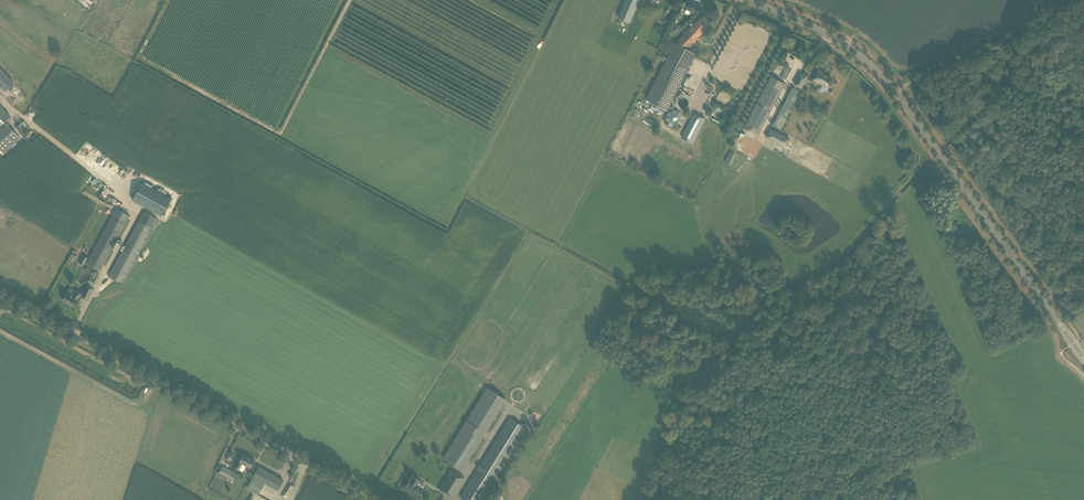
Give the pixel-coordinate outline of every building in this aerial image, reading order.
[(618,17),(630,22),(632,17),(640,0),(625,0),(620,12),(618,17)] [(701,7),(690,2),(686,12),(689,13),(690,11),(697,14),(701,7)] [(698,21),(676,43),(675,43),(646,99),(667,110),(696,54),(687,48),(706,28),(698,21)] [(5,91),(14,83),(0,68),(0,86),(5,91)] [(818,69),(812,81),(820,85),(821,83),(823,84),(820,90),(824,92),(827,86),(830,88),(833,83),(830,81),(831,78),(824,74),(825,72),(818,69)] [(794,84),(801,88),(808,77),(800,73),(794,84)] [(785,83),(771,76),(744,125),(758,133),(785,83)] [(10,116),(0,106),(0,125),(10,116)] [(668,124),(683,125),(683,110),(669,110),(668,124)] [(694,114),(682,138),(692,143),(704,119),(694,114)] [(0,129),(0,150),(4,154),(21,139),(6,123),(0,129)] [(766,137),(785,148),(789,140),(770,129),(766,137)] [(132,200),(161,216),(171,198),(142,182),(132,200)] [(116,208),(89,259),(86,264),(100,271),(130,216),(116,208)] [(143,211),(108,276),(124,285),(139,256),(142,258),(144,256),(146,257),(149,251),(144,248),(157,223),(156,222),(157,219),(143,211)] [(83,255),(79,263),(83,265),(87,258),(83,255)] [(87,299),(92,289),(87,286),(81,296),(87,299)] [(73,307),(78,298),(81,293),(76,291),(73,296),(67,292),(62,300),(69,304),(69,305),(73,307)] [(461,470),(505,399),(487,387),(442,458),(461,470)] [(460,497),(465,499),(481,499),(526,428),(509,418),(460,497)] [(244,469),(246,465),(250,468),(255,459),(244,454),(239,463),(237,462),(235,467),(239,470),(239,469),(242,471),(244,469)] [(223,466),(219,473),(231,480),(233,481),(237,474),(223,466)] [(258,466),(253,476),(250,482),(262,488),(265,482),(278,490),(283,480),(258,466)] [(448,478),(444,485),(447,488),(445,492),(452,497),(464,478),(451,470),(446,478),(448,478)] [(212,484),(218,487),(222,478),(216,475),(212,484)] [(409,479),(404,488),(418,497),(423,488),(417,484),(420,480),(413,476),(411,480),(409,479)] [(288,496),(293,487),(291,485),(285,495),(288,496)]
